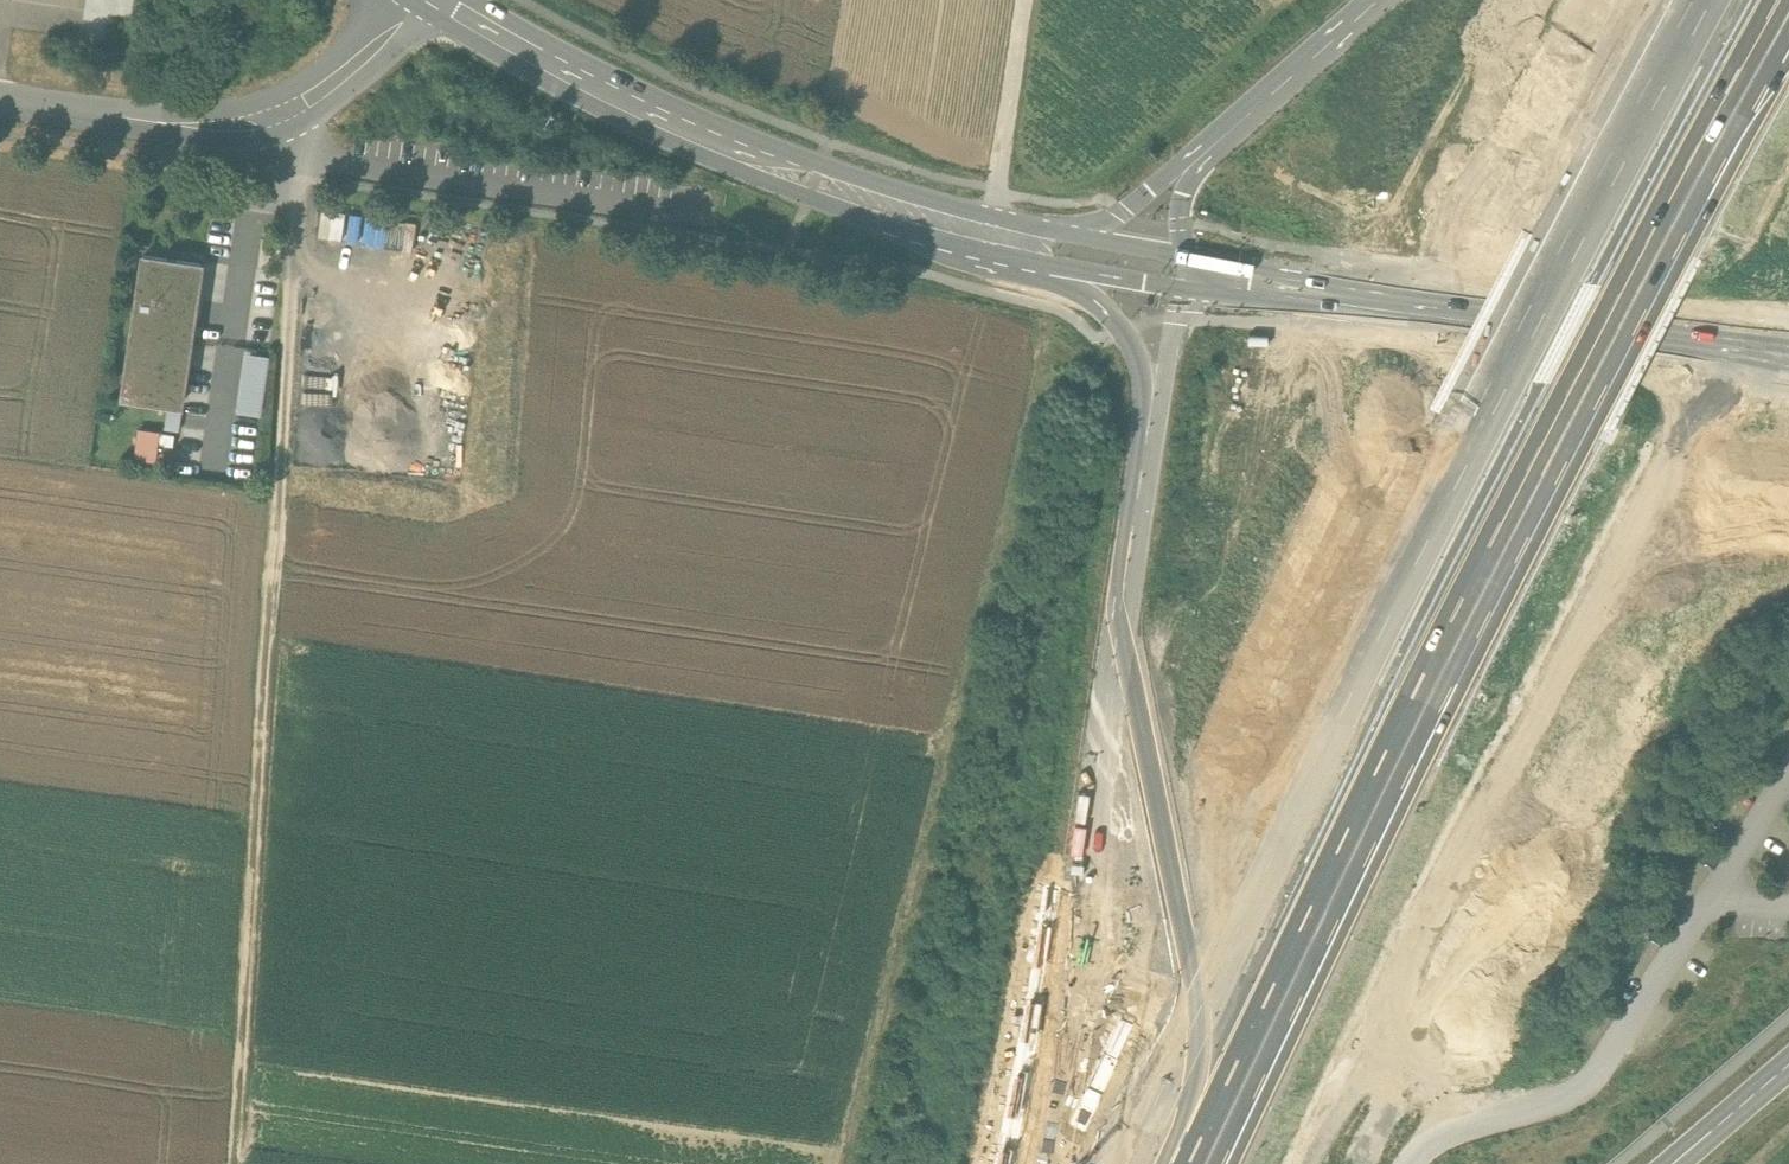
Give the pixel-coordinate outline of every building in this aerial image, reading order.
[(233,43),(226,56),(232,59),(238,46),(233,43)] [(201,264),(143,256),(122,397),(180,405),(201,264)] [(269,357),(245,353),(236,413),(260,416),(269,357)] [(182,411),(167,409),(164,429),(179,431),(182,411)] [(159,444),(173,446),(174,435),(160,433),(159,444)]
